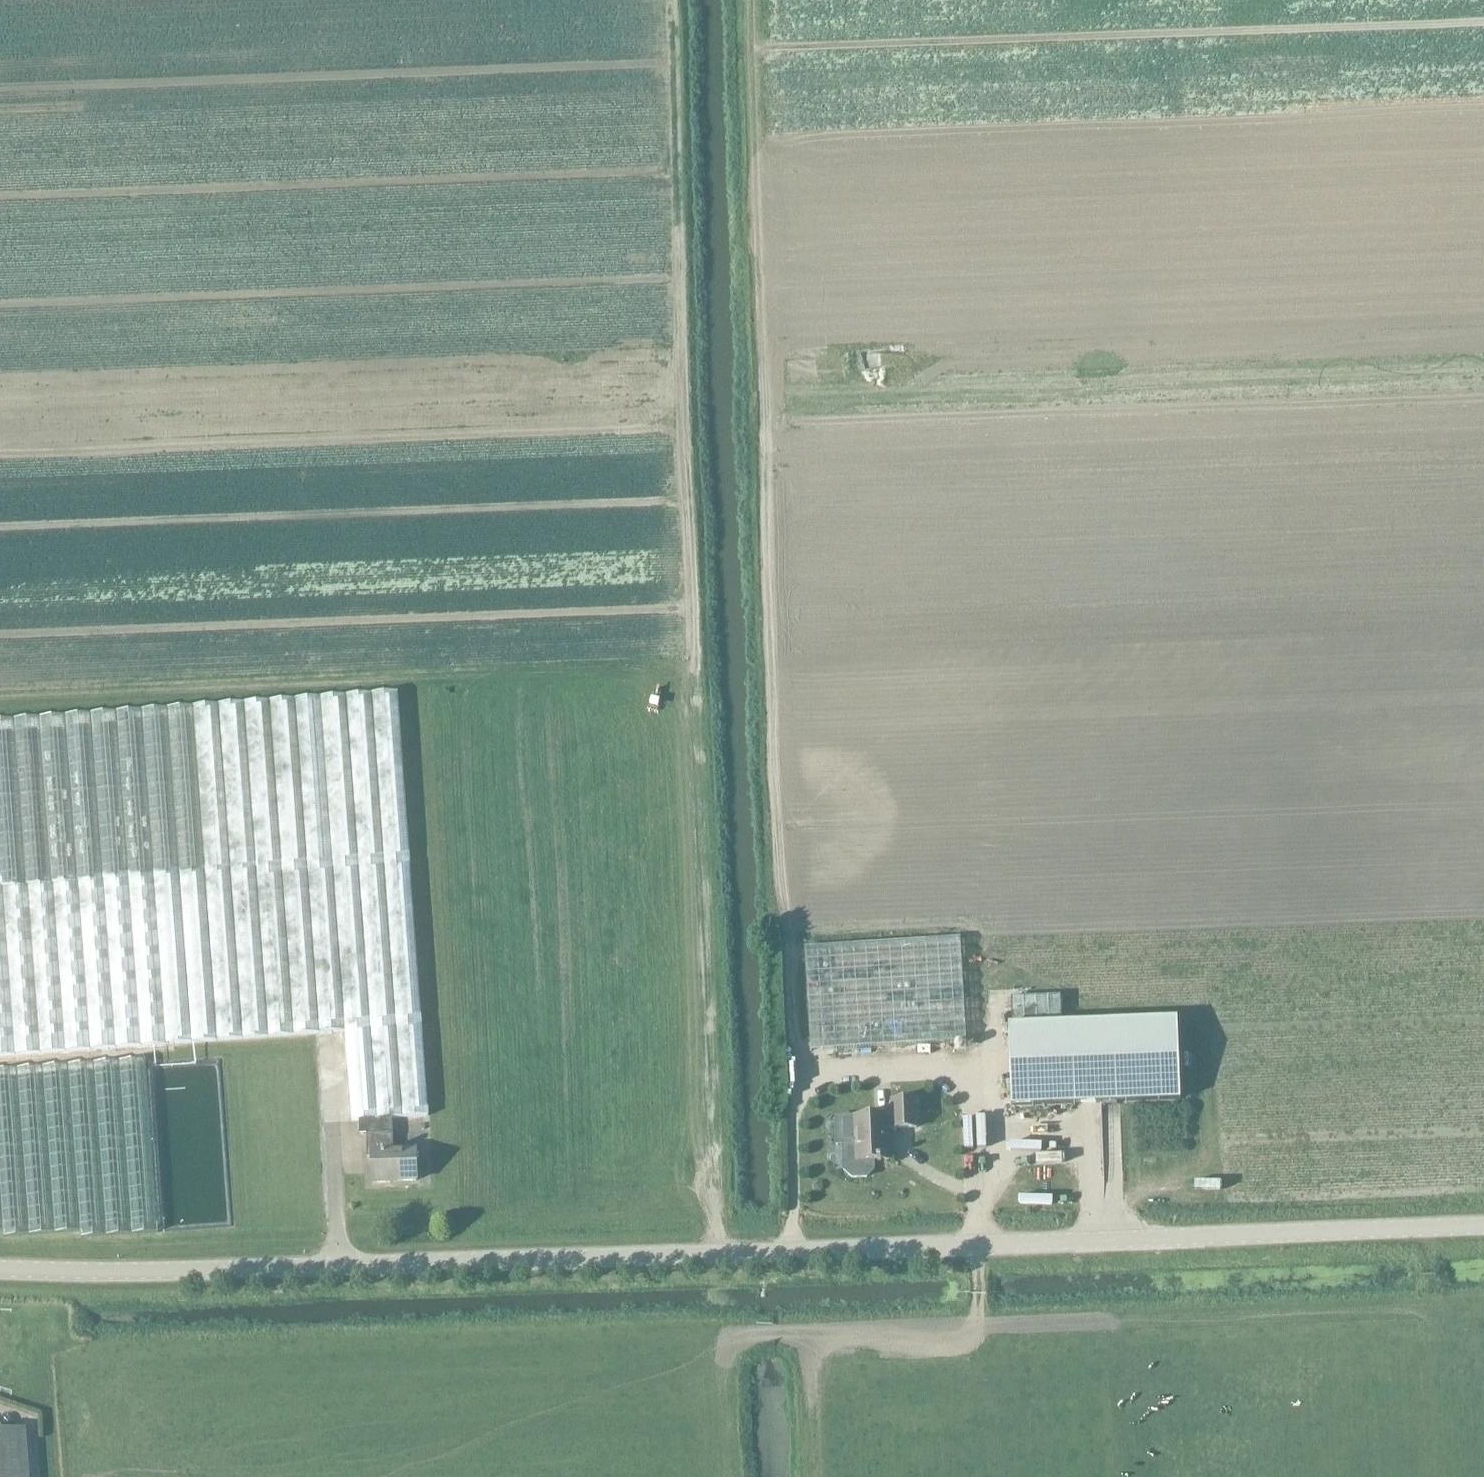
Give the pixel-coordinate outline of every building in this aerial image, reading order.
[(268,1037),(313,1034),(344,1032),(351,1121),(359,1120),(392,1118),(427,1115),(397,693),(313,699),(0,722),(0,1056),(268,1037)] [(966,1040),(959,937),(804,947),(809,1038),(810,1050),(966,1040)] [(1020,989),(1051,989),(1050,965),(1019,966),(1020,989)] [(1061,1020),(1060,996),(1010,998),(1011,1022),(1061,1020)] [(1180,1101),(1177,1019),(1008,1025),(1011,1107),(1180,1101)] [(0,1071),(0,1231),(2,1231),(3,1238),(80,1232),(80,1238),(158,1233),(145,1060),(0,1071)] [(851,1179),(867,1178),(875,1170),(874,1161),(888,1160),(887,1129),(917,1128),(916,1100),(892,1100),(892,1115),(854,1116),(855,1143),(842,1144),(843,1171),(851,1179)] [(392,1118),(359,1120),(359,1121),(361,1121),(361,1132),(360,1132),(360,1134),(367,1134),(367,1157),(372,1157),(373,1183),(391,1182),(391,1181),(417,1180),(416,1149),(393,1150),(392,1118)] [(25,1429),(0,1431),(0,1476),(30,1476),(25,1429)]
